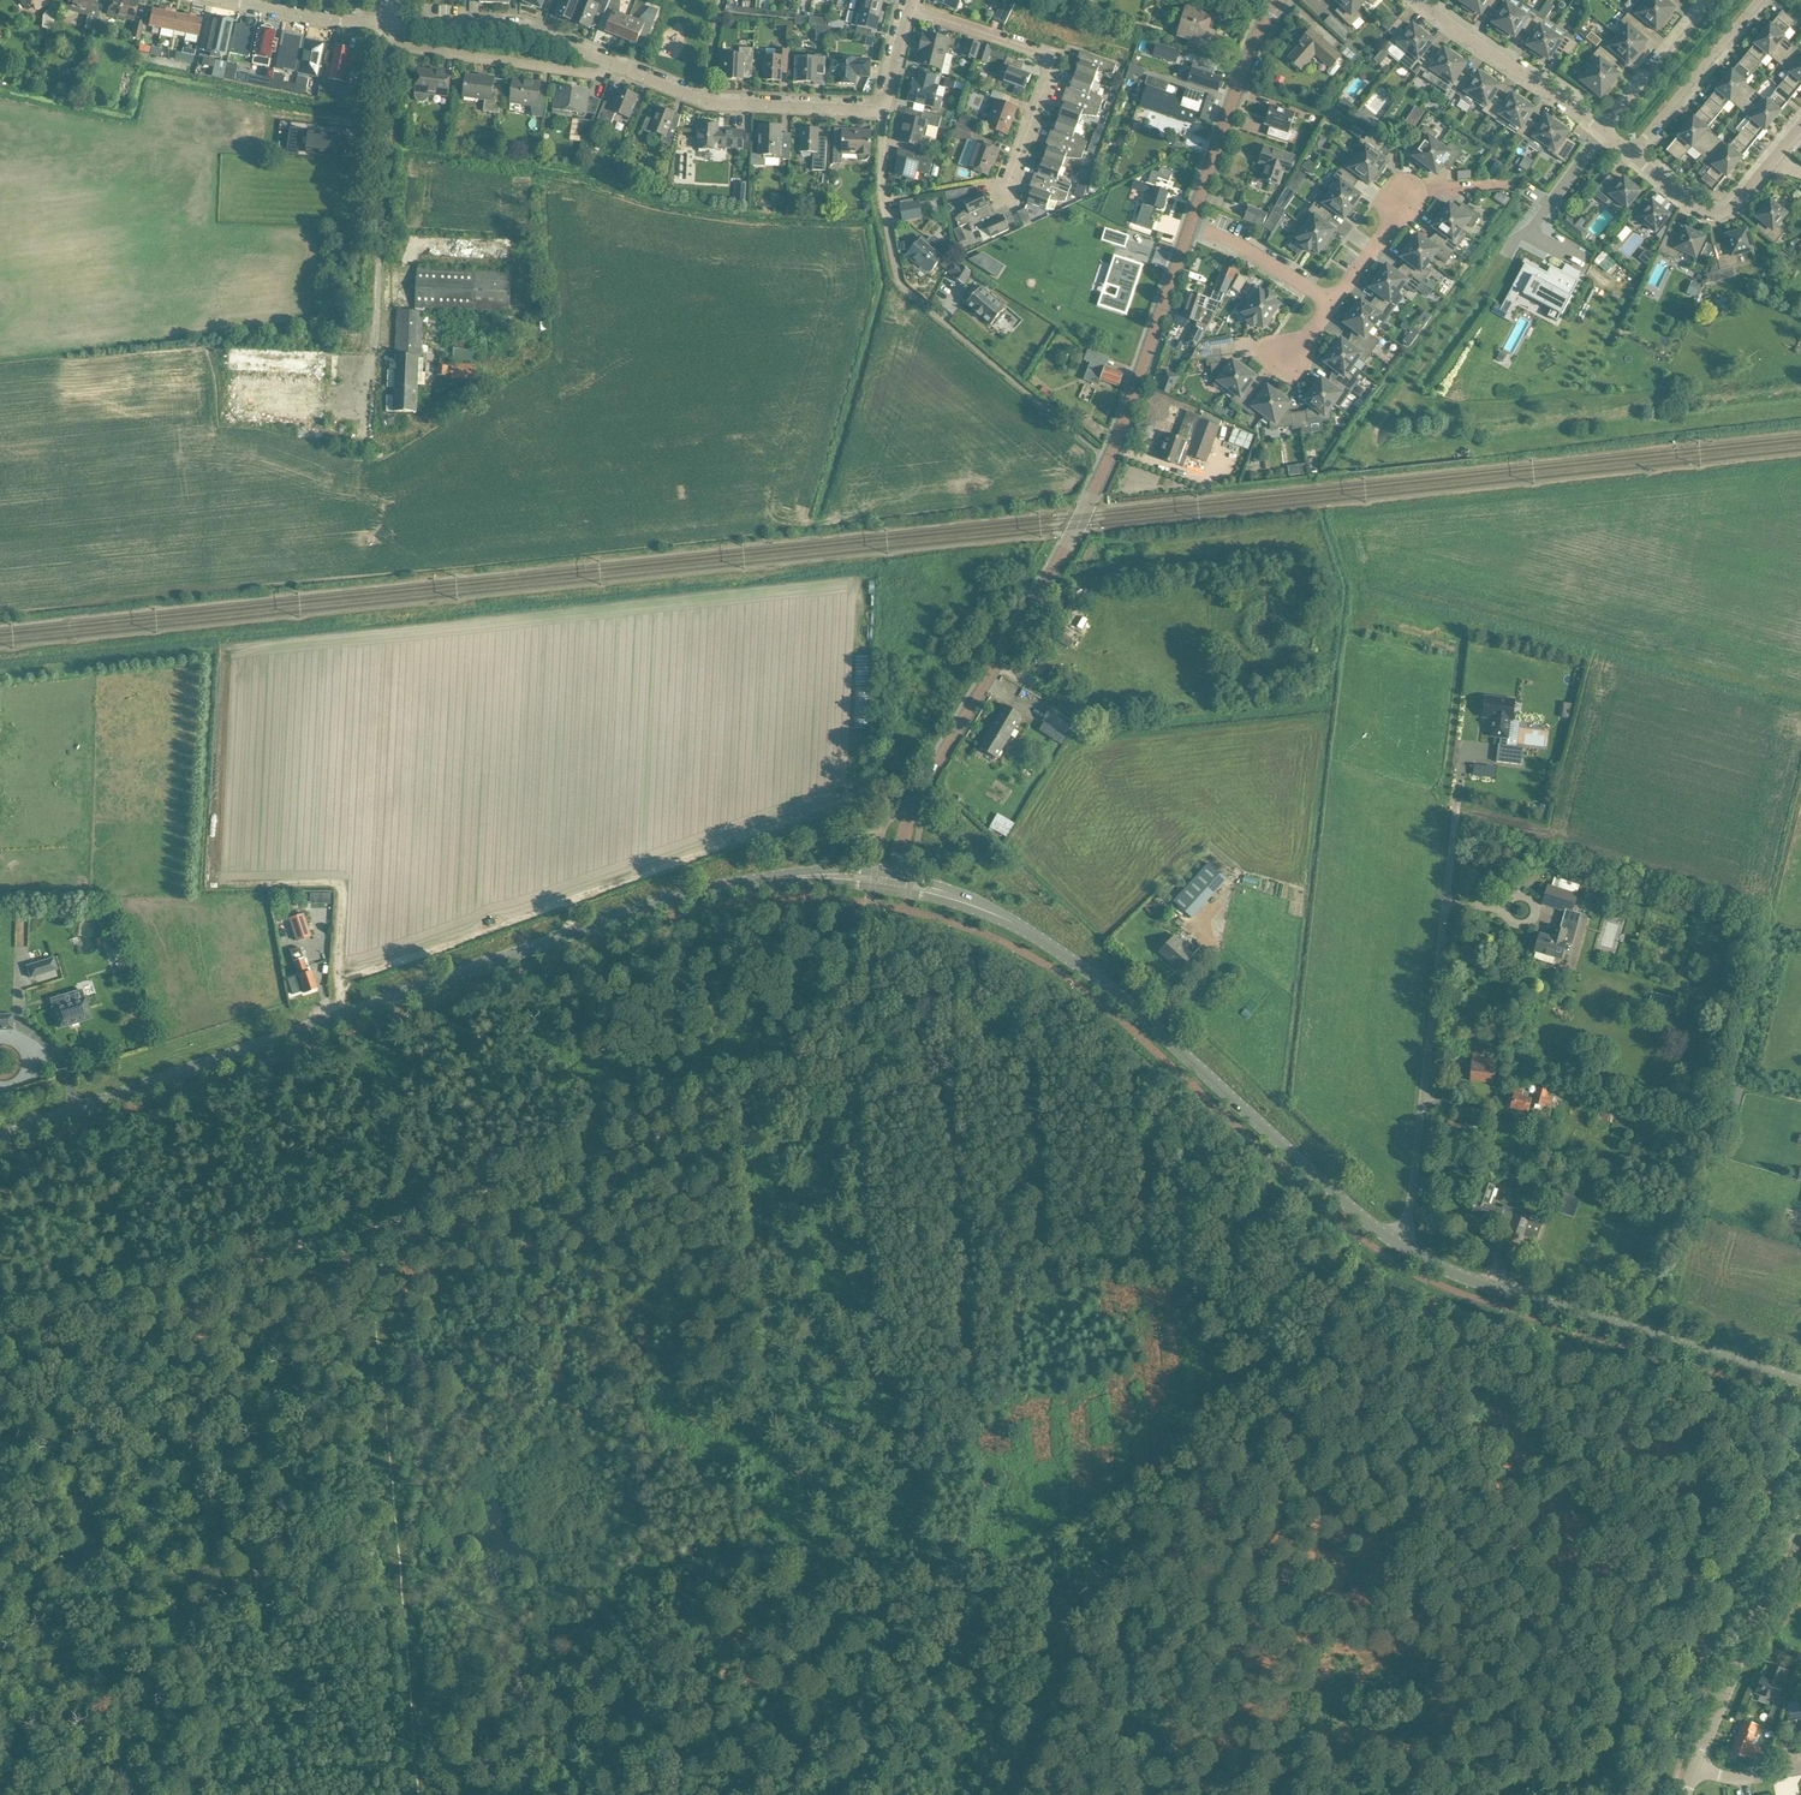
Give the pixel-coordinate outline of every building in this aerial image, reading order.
[(48,4),(48,0),(21,0),(29,11),(48,4)] [(61,0),(53,0),(53,3),(43,16),(42,27),(52,30),(59,5),(61,0)] [(68,5),(88,11),(84,29),(94,31),(101,0),(70,0),(68,5)] [(131,0),(111,0),(107,14),(133,21),(138,2),(131,0)] [(525,2),(541,8),(544,0),(526,0),(525,2)] [(582,0),(553,0),(551,6),(558,9),(556,15),(573,22),(582,0)] [(607,9),(610,0),(594,0),(592,4),(584,0),(582,0),(573,22),(590,28),(592,23),(600,26),(607,9)] [(629,17),(620,14),(621,0),(610,0),(607,9),(613,11),(606,31),(621,37),(629,17)] [(866,0),(857,0),(854,11),(861,13),(884,18),(884,19),(885,19),(885,18),(884,18),(885,13),(881,12),(883,4),(866,0)] [(957,10),(957,9),(960,9),(962,8),(963,6),(962,3),(960,2),(961,0),(934,0),(957,10)] [(1015,4),(1005,0),(1004,0),(994,19),(1005,25),(1015,4)] [(1356,0),(1336,0),(1344,8),(1339,14),(1350,26),(1360,16),(1355,11),(1361,5),(1356,0)] [(1475,0),(1459,0),(1463,3),(1462,5),(1462,7),(1468,10),(1475,0)] [(1495,7),(1499,0),(1475,0),(1468,10),(1473,14),(1476,14),(1477,12),(1481,15),(1489,3),(1495,7)] [(1520,5),(1512,0),(1499,0),(1495,7),(1501,11),(1493,23),(1497,25),(1496,27),(1496,29),(1502,33),(1520,5)] [(1627,16),(1640,27),(1644,21),(1656,31),(1659,27),(1661,28),(1663,28),(1668,22),(1646,3),(1642,0),(1640,0),(1627,16)] [(1646,3),(1668,22),(1673,16),(1673,14),(1671,12),(1674,9),(1664,0),(1649,0),(1646,3)] [(1209,37),(1215,18),(1199,13),(1200,9),(1186,5),(1183,15),(1185,19),(1179,37),(1191,41),(1190,46),(1208,52),(1213,36),(1212,36),(1212,38),(1209,37)] [(1537,17),(1530,12),(1520,5),(1502,33),(1507,37),(1510,36),(1511,35),(1515,37),(1523,25),(1529,29),(1537,17)] [(161,29),(165,8),(159,7),(158,11),(152,10),(148,26),(161,29)] [(638,21),(629,17),(621,37),(637,43),(641,34),(648,37),(659,10),(651,7),(638,21)] [(173,31),(177,15),(170,14),(171,9),(165,8),(161,29),(173,31)] [(854,11),(851,25),(857,27),(855,34),(871,38),(873,30),(877,31),(879,23),(883,24),(884,19),(884,18),(861,13),(854,11)] [(1783,11),(1763,35),(1787,55),(1794,45),(1783,36),(1795,22),(1783,12),(1783,11)] [(186,34),(190,13),(184,12),(183,16),(177,15),(173,31),(186,34)] [(196,14),(190,13),(186,34),(184,41),(196,43),(198,36),(202,20),(195,19),(196,14)] [(225,55),(232,21),(212,16),(205,51),(211,52),(210,56),(219,58),(220,54),(225,55)] [(810,17),(797,16),(796,19),(795,24),(809,25),(810,17)] [(1350,34),(1332,16),(1324,23),(1343,42),(1350,34)] [(1635,33),(1640,27),(1627,16),(1618,26),(1623,30),(1618,37),(1640,55),(1645,49),(1646,47),(1644,46),(1647,42),(1635,33)] [(1554,28),(1537,17),(1529,29),(1535,33),(1527,45),(1531,48),(1530,50),(1530,52),(1536,56),(1554,28)] [(1388,32),(1393,36),(1394,37),(1398,32),(1405,24),(1398,19),(1388,32)] [(139,39),(143,23),(136,21),(132,37),(139,39)] [(250,57),(256,28),(245,26),(244,25),(240,25),(239,25),(235,24),(229,53),(250,57)] [(1400,61),(1425,30),(1420,26),(1418,26),(1416,28),(1413,25),(1404,36),(1398,32),(1394,37),(1393,36),(1388,43),(1392,46),(1388,50),(1389,53),(1400,61)] [(255,56),(253,64),(269,67),(271,59),(272,54),(276,54),(278,42),(275,42),(277,31),(273,30),(273,29),(271,26),(268,26),(264,27),(264,29),(260,28),(255,56)] [(816,26),(816,41),(826,41),(827,27),(816,26)] [(1571,39),(1564,35),(1554,28),(1536,56),(1541,59),(1544,59),(1545,57),(1549,60),(1557,48),(1563,52),(1571,39)] [(1425,30),(1400,61),(1417,75),(1421,70),(1430,58),(1424,53),(1433,42),(1429,38),(1431,37),(1431,35),(1425,30)] [(1303,42),(1289,58),(1301,69),(1308,61),(1306,59),(1313,51),(1331,67),(1327,71),(1328,74),(1330,76),(1333,76),(1340,68),(1334,63),(1340,57),(1311,31),(1302,41),(1303,42)] [(1602,41),(1591,31),(1586,38),(1597,47),(1602,41)] [(296,72),(303,37),(284,33),(277,68),(296,72)] [(924,46),(920,64),(941,69),(948,39),(927,34),(927,35),(924,35),(921,45),(924,46)] [(1787,55),(1763,35),(1743,58),(1756,69),(1768,55),(1779,64),(1787,55)] [(1640,55),(1618,37),(1613,43),(1607,39),(1599,49),(1612,60),(1617,54),(1628,64),(1631,60),(1633,62),(1635,61),(1640,55)] [(1578,44),(1571,39),(1563,52),(1569,56),(1578,44)] [(318,77),(325,44),(306,40),(299,73),(318,77)] [(963,54),(976,59),(981,44),(968,40),(963,54)] [(987,63),(992,48),(981,44),(976,59),(987,63)] [(1176,63),(1180,51),(1157,44),(1153,55),(1176,63)] [(1794,45),(1787,55),(1800,67),(1800,51),(1794,45)] [(347,82),(353,50),(335,46),(328,79),(347,82)] [(721,55),(721,67),(726,67),(725,79),(743,79),(743,69),(753,69),(754,48),(740,47),(739,55),(721,55)] [(183,49),(182,53),(180,60),(193,63),(195,51),(183,49)] [(1437,85),(1457,54),(1451,50),(1449,50),(1448,52),(1444,49),(1436,62),(1430,58),(1421,70),(1425,72),(1422,77),(1436,86),(1437,85)] [(1607,65),(1612,60),(1599,49),(1591,59),(1596,64),(1590,70),(1613,88),(1618,82),(1618,80),(1616,79),(1619,75),(1607,65)] [(777,50),(777,51),(768,50),(767,57),(766,56),(765,81),(781,81),(782,66),(789,67),(790,50),(777,50)] [(1079,63),(1075,74),(1094,81),(1097,72),(1113,74),(1116,65),(1080,51),(1076,62),(1079,63)] [(1375,56),(1369,52),(1364,58),(1370,62),(1375,56)] [(1463,58),(1457,54),(1437,85),(1447,92),(1450,89),(1455,93),(1464,80),(1458,76),(1466,64),(1462,61),(1463,60),(1463,58)] [(1800,86),(1800,67),(1787,55),(1779,64),(1790,73),(1778,87),(1791,98),(1800,86)] [(825,76),(826,59),(826,57),(816,56),(816,59),(797,58),(796,82),(815,82),(815,85),(825,85),(825,76)] [(838,58),(838,60),(826,59),(825,76),(837,77),(837,83),(856,84),(856,75),(869,76),(870,60),(857,60),(857,59),(852,59),(850,57),(845,56),(843,58),(838,58)] [(1031,75),(1019,70),(1022,62),(1007,56),(1001,71),(1007,74),(1004,82),(1024,89),(1027,83),(1028,83),(1031,75)] [(203,58),(202,65),(214,67),(212,75),(212,76),(223,79),(224,77),(225,70),(227,62),(215,60),(203,58)] [(1745,83),(1756,69),(1743,58),(1724,81),(1748,101),(1756,92),(1745,83)] [(227,62),(225,70),(237,72),(238,65),(227,62)] [(1194,63),(1188,82),(1199,85),(1218,91),(1222,78),(1213,75),(1214,70),(1194,63)] [(267,69),(265,78),(272,79),(274,72),(274,70),(267,69)] [(419,69),(416,92),(415,96),(417,99),(419,102),(423,102),(426,101),(429,99),(429,94),(448,97),(452,71),(440,70),(440,72),(419,69)] [(1579,79),(1575,83),(1586,91),(1589,87),(1601,97),(1604,94),(1605,95),(1607,95),(1613,88),(1590,70),(1585,76),(1580,72),(1576,77),(1579,79)] [(271,84),(271,87),(276,88),(278,80),(284,82),(286,75),(274,72),(272,79),(271,84)] [(912,85),(908,101),(931,107),(932,109),(934,110),(936,111),(939,110),(940,108),(943,96),(936,95),(939,86),(934,85),(936,76),(920,72),(916,86),(912,85)] [(1471,106),(1491,76),(1485,73),(1483,73),(1482,75),(1478,72),(1470,84),(1464,80),(1455,93),(1462,97),(1460,99),(1471,106)] [(1091,90),(1094,81),(1075,74),(1071,85),(1068,84),(1064,94),(1100,108),(1103,99),(1091,90)] [(485,77),(466,75),(463,97),(485,100),(484,111),(499,114),(502,91),(493,90),(495,77),(485,76),(485,77)] [(1145,84),(1152,86),(1166,91),(1169,82),(1148,75),(1145,84)] [(1497,80),(1491,76),(1471,106),(1472,106),(1476,99),(1486,106),(1483,111),(1490,115),(1498,103),(1492,99),(1500,87),(1496,84),(1497,82),(1497,80)] [(295,89),(295,92),(300,93),(302,85),(308,87),(309,79),(297,77),(296,84),(295,88),(295,89)] [(541,83),(514,79),(511,102),(531,105),(533,116),(545,118),(547,98),(539,97),(541,83)] [(1288,88),(1291,81),(1283,79),(1281,86),(1288,88)] [(1748,101),(1724,81),(1705,104),(1718,115),(1730,101),(1740,110),(1748,101)] [(333,84),(321,82),(319,89),(331,92),(333,84)] [(590,90),(580,89),(556,85),(553,109),(586,114),(588,104),(590,90)] [(1148,86),(1143,100),(1208,122),(1210,116),(1213,106),(1201,101),(1200,103),(1184,97),(1184,98),(1184,99),(1148,86)] [(1772,121),(1791,98),(1778,87),(1767,101),(1756,92),(1748,101),(1772,121)] [(1187,88),(1184,97),(1200,103),(1201,101),(1213,106),(1216,98),(1187,88)] [(604,102),(598,119),(611,125),(616,112),(630,118),(638,96),(624,91),(623,91),(619,90),(613,105),(604,102)] [(1097,116),(1100,108),(1064,94),(1060,104),(1064,106),(1059,117),(1078,124),(1081,115),(1097,116)] [(1507,127),(1525,99),(1519,95),(1517,96),(1516,97),(1512,95),(1504,107),(1498,103),(1490,115),(1507,127)] [(1007,135),(1017,107),(997,99),(986,128),(1007,135)] [(1531,103),(1525,99),(1507,127),(1517,134),(1512,142),(1519,146),(1532,125),(1526,121),(1534,109),(1530,107),(1531,105),(1531,103)] [(1753,144),(1772,121),(1748,101),(1740,110),(1751,119),(1740,133),(1753,144)] [(1706,129),(1718,115),(1705,104),(1686,127),(1710,147),(1717,138),(1706,129)] [(1424,111),(1415,105),(1405,121),(1414,127),(1424,111)] [(1291,130),(1290,131),(1288,131),(1294,114),(1272,106),(1271,109),(1269,108),(1267,115),(1269,115),(1266,124),(1270,126),(1267,135),(1294,144),(1298,133),(1291,130)] [(654,120),(647,117),(642,130),(650,134),(651,131),(665,136),(662,143),(673,147),(681,115),(674,112),(673,114),(659,108),(654,120)] [(1358,111),(1352,120),(1372,133),(1378,124),(1372,120),(1370,123),(1363,118),(1365,115),(1358,111)] [(904,126),(900,142),(920,147),(928,149),(931,139),(923,137),(925,128),(928,126),(939,128),(942,117),(923,112),(921,120),(904,116),(902,125),(904,126)] [(1139,129),(1145,114),(1137,112),(1132,127),(1139,129)] [(958,123),(965,126),(969,117),(961,114),(958,123)] [(1075,133),(1078,124),(1059,117),(1055,128),(1052,127),(1048,137),(1084,150),(1087,142),(1075,133)] [(1544,144),(1559,122),(1553,118),(1551,118),(1550,120),(1546,117),(1538,129),(1532,125),(1519,146),(1525,150),(1528,146),(1539,153),(1544,144)] [(587,137),(593,121),(579,119),(577,136),(587,137)] [(1565,125),(1559,122),(1544,144),(1554,151),(1553,154),(1564,161),(1573,147),(1563,140),(1568,132),(1564,129),(1565,128),(1565,125)] [(718,124),(698,123),(696,148),(717,149),(717,147),(742,148),(743,131),(733,131),(733,133),(718,133),(718,124)] [(1188,137),(1191,127),(1180,123),(1176,134),(1188,137)] [(971,140),(974,131),(956,124),(953,133),(971,140)] [(782,127),(760,126),(759,154),(752,154),(751,166),(765,166),(766,155),(780,156),(780,159),(790,160),(791,138),(781,137),(782,127)] [(1422,144),(1413,157),(1417,159),(1416,161),(1416,163),(1422,168),(1439,144),(1432,139),(1436,134),(1425,126),(1415,140),(1422,144)] [(290,127),(287,154),(299,156),(302,128),(290,127)] [(1710,147),(1686,127),(1666,151),(1666,152),(1667,151),(1679,162),(1691,147),(1702,156),(1710,147)] [(798,128),(798,137),(801,137),(800,152),(813,153),(813,170),(826,171),(827,140),(818,140),(819,129),(812,129),(812,128),(798,128)] [(842,141),(834,141),(833,164),(842,164),(843,154),(857,154),(860,158),(863,160),(866,160),(868,159),(870,155),(871,131),(859,130),(859,132),(853,131),(853,130),(843,130),(842,141)] [(1368,131),(1357,146),(1362,150),(1357,157),(1380,174),(1385,168),(1385,166),(1383,164),(1386,161),(1383,158),(1391,147),(1382,141),(1368,131)] [(306,132),(304,152),(363,158),(364,144),(345,142),(346,136),(306,132)] [(1099,132),(1093,154),(1100,156),(1107,134),(1099,132)] [(1734,167),(1753,144),(1740,133),(1728,147),(1717,138),(1710,147),(1734,167)] [(1081,159),(1084,150),(1048,137),(1044,147),(1048,148),(1043,160),(1062,167),(1065,158),(1081,159)] [(480,148),(489,149),(490,141),(481,140),(480,148)] [(978,142),(968,168),(987,175),(993,160),(995,161),(999,150),(978,142)] [(1446,149),(1439,144),(1422,168),(1429,173),(1431,172),(1432,171),(1436,174),(1445,161),(1452,165),(1461,152),(1450,144),(1446,149)] [(1265,147),(1261,158),(1265,159),(1263,164),(1262,163),(1257,178),(1269,182),(1269,183),(1270,183),(1270,182),(1278,185),(1283,171),(1289,173),(1294,157),(1265,147)] [(1714,191),(1734,167),(1710,147),(1702,156),(1713,165),(1701,180),(1713,190),(1713,191),(1714,191)] [(898,159),(895,175),(914,179),(916,172),(929,175),(934,157),(899,149),(896,158),(898,159)] [(1526,171),(1533,161),(1526,156),(1519,167),(1526,171)] [(1380,174),(1357,157),(1352,164),(1347,160),(1339,171),(1353,181),(1357,175),(1369,184),(1372,180),(1373,181),(1376,181),(1380,174)] [(1059,175),(1062,167),(1043,160),(1039,171),(1036,170),(1032,180),(1068,193),(1071,184),(1059,175)] [(1305,162),(1302,167),(1308,172),(1314,164),(1309,160),(1307,162),(1305,162)] [(1082,165),(1079,172),(1087,175),(1089,168),(1082,165)] [(1152,171),(1149,182),(1155,184),(1158,176),(1169,180),(1172,171),(1161,168),(1159,173),(1152,171)] [(1339,171),(1326,188),(1355,209),(1360,203),(1359,200),(1358,199),(1360,195),(1348,186),(1353,181),(1339,171)] [(1640,192),(1624,178),(1619,183),(1609,175),(1593,194),(1606,204),(1610,204),(1615,199),(1626,208),(1640,192)] [(1068,193),(1032,180),(1028,190),(1032,191),(1027,203),(1046,210),(1054,210),(1057,201),(1065,202),(1068,193)] [(1134,180),(1132,188),(1152,195),(1149,205),(1143,203),(1136,224),(1152,229),(1154,222),(1150,221),(1155,207),(1161,210),(1168,191),(1155,187),(1134,180)] [(1292,180),(1287,186),(1294,192),(1299,185),(1292,180)] [(1105,195),(1107,189),(1095,185),(1093,192),(1105,195)] [(1294,192),(1287,186),(1283,193),(1290,198),(1294,192)] [(1326,188),(1313,206),(1327,215),(1331,210),(1335,213),(1343,219),(1346,215),(1348,216),(1350,216),(1355,209),(1326,188)] [(968,223),(994,211),(989,201),(986,203),(981,192),(963,200),(967,209),(955,219),(959,227),(968,223)] [(745,203),(746,195),(736,194),(736,203),(745,203)] [(1777,226),(1786,214),(1770,200),(1756,217),(1761,221),(1756,228),(1775,243),(1782,235),(1782,230),(1777,226)] [(919,202),(901,205),(904,221),(922,217),(919,202)] [(1669,216),(1652,202),(1648,207),(1642,202),(1626,221),(1634,228),(1639,228),(1643,222),(1655,232),(1669,216)] [(1462,213),(1449,204),(1447,208),(1445,206),(1443,207),(1438,213),(1461,230),(1466,224),(1472,228),(1480,217),(1466,207),(1462,213)] [(1276,206),(1264,227),(1273,232),(1285,211),(1276,206)] [(1306,216),(1301,223),(1306,226),(1329,244),(1334,238),(1334,235),(1332,234),(1335,230),(1323,221),(1327,215),(1313,206),(1306,216)] [(1032,223),(1025,208),(1017,212),(1024,226),(1032,223)] [(1263,226),(1267,215),(1250,208),(1245,219),(1263,226)] [(997,218),(994,211),(968,223),(972,232),(987,229),(992,238),(1010,230),(1003,215),(997,218)] [(1454,252),(1467,234),(1461,230),(1438,213),(1433,220),(1433,222),(1435,223),(1432,227),(1444,236),(1440,242),(1454,252)] [(1580,215),(1569,227),(1583,241),(1595,229),(1580,215)] [(924,221),(926,232),(938,231),(936,219),(924,221)] [(1329,244),(1306,227),(1301,223),(1292,235),(1298,240),(1298,239),(1304,244),(1302,247),(1309,252),(1311,249),(1318,254),(1321,250),(1322,251),(1324,250),(1329,244)] [(1682,235),(1669,228),(1658,251),(1674,259),(1678,258),(1681,251),(1695,257),(1704,238),(1685,229),(1682,235)] [(1106,229),(1102,240),(1125,248),(1129,236),(1106,229)] [(1728,242),(1714,246),(1718,261),(1720,269),(1737,265),(1739,262),(1737,255),(1752,251),(1746,230),(1726,235),(1728,242)] [(1436,248),(1418,234),(1415,238),(1413,237),(1411,237),(1407,244),(1430,261),(1435,254),(1446,262),(1454,252),(1440,242),(1436,248)] [(921,238),(907,255),(915,262),(916,260),(930,272),(944,256),(948,250),(931,236),(926,242),(921,238)] [(1168,268),(1172,253),(1147,248),(1150,238),(1140,236),(1134,260),(1168,268)] [(1430,261),(1407,244),(1402,250),(1402,252),(1404,254),(1401,258),(1413,267),(1409,272),(1422,282),(1430,272),(1425,268),(1430,261)] [(1642,252),(1642,253),(1650,260),(1654,256),(1645,248),(1642,252)] [(983,253),(968,260),(997,278),(1003,269),(997,265),(998,263),(983,253)] [(1114,255),(1098,306),(1127,316),(1144,265),(1114,255)] [(1716,262),(1705,284),(1714,281),(1712,272),(1720,269),(1718,261),(1716,262)] [(964,285),(972,272),(954,262),(948,271),(955,276),(953,278),(964,285)] [(1658,280),(1669,283),(1674,266),(1663,262),(1658,280)] [(1570,296),(1578,281),(1551,266),(1547,274),(1544,272),(1544,274),(1537,270),(1538,269),(1526,263),(1513,286),(1524,292),(1523,294),(1551,309),(1548,316),(1557,321),(1560,314),(1562,315),(1572,296),(1570,296)] [(1221,276),(1215,289),(1226,293),(1232,280),(1234,281),(1238,270),(1225,265),(1221,276)] [(1405,278),(1387,265),(1384,269),(1382,268),(1380,268),(1375,274),(1398,291),(1403,285),(1414,293),(1422,282),(1409,272),(1405,278)] [(422,273),(421,308),(456,309),(456,301),(467,301),(467,297),(516,298),(516,281),(509,281),(509,274),(422,273)] [(1398,291),(1375,274),(1371,281),(1371,283),(1372,284),(1370,288),(1382,297),(1378,303),(1391,313),(1404,295),(1398,291)] [(1239,293),(1247,279),(1239,275),(1232,289),(1239,293)] [(1430,279),(1426,285),(1433,290),(1436,284),(1430,279)] [(1690,296),(1695,298),(1701,285),(1696,282),(1690,296)] [(981,316),(991,325),(994,321),(997,324),(1004,314),(1002,312),(1005,309),(988,295),(989,294),(981,286),(966,304),(975,311),(974,311),(980,317),(981,316)] [(1275,297),(1269,292),(1267,295),(1260,291),(1261,290),(1255,286),(1246,298),(1274,319),(1279,312),(1279,310),(1277,309),(1280,305),(1273,300),(1275,297)] [(1211,299),(1190,292),(1186,306),(1197,310),(1198,306),(1216,313),(1219,302),(1221,303),(1226,293),(1215,289),(1211,299)] [(1274,319),(1246,298),(1237,310),(1243,314),(1250,318),(1247,321),(1254,326),(1256,323),(1263,328),(1266,324),(1267,326),(1270,325),(1274,319)] [(1391,313),(1378,303),(1373,309),(1361,300),(1358,304),(1357,303),(1354,303),(1350,309),(1372,326),(1378,330),(1391,313)] [(1504,303),(1501,310),(1508,314),(1511,307),(1504,303)] [(1707,305),(1699,306),(1700,314),(1709,312),(1707,305)] [(1197,310),(1186,306),(1182,317),(1198,322),(1197,327),(1194,326),(1185,343),(1195,348),(1211,321),(1216,313),(1198,306),(1197,310)] [(1367,333),(1372,326),(1350,309),(1345,316),(1345,318),(1347,319),(1344,323),(1362,336),(1358,342),(1371,351),(1379,341),(1367,333)] [(392,398),(391,416),(424,416),(426,314),(401,313),(401,317),(393,317),(393,356),(400,357),(399,373),(393,373),(393,390),(399,390),(399,398),(392,398)] [(1412,332),(1414,329),(1412,327),(1404,322),(1402,325),(1402,327),(1406,330),(1407,328),(1412,332)] [(1415,322),(1412,327),(1414,329),(1419,332),(1422,327),(1415,322)] [(1363,362),(1371,351),(1358,342),(1353,348),(1341,339),(1338,343),(1337,342),(1335,342),(1330,348),(1352,365),(1357,358),(1363,362)] [(1191,360),(1206,358),(1221,355),(1220,348),(1210,349),(1209,342),(1199,343),(1191,360)] [(1327,358),(1324,362),(1342,375),(1338,381),(1351,390),(1359,380),(1347,372),(1352,365),(1330,348),(1325,355),(1325,357),(1327,358)] [(1102,355),(1089,350),(1085,360),(1091,362),(1085,379),(1099,385),(1101,380),(1119,386),(1123,373),(1099,364),(1102,355)] [(1223,366),(1221,355),(1206,358),(1207,366),(1211,365),(1214,388),(1220,387),(1224,382),(1231,387),(1246,366),(1240,362),(1237,362),(1236,364),(1232,361),(1226,369),(1223,366)] [(1376,371),(1390,375),(1393,365),(1380,360),(1376,371)] [(471,364),(446,361),(444,378),(469,381),(471,364)] [(1247,390),(1256,378),(1252,375),(1253,373),(1253,371),(1246,366),(1231,387),(1238,392),(1234,398),(1244,406),(1252,394),(1247,390)] [(1180,376),(1166,371),(1159,390),(1170,395),(1180,376)] [(1315,381),(1310,388),(1332,404),(1338,408),(1343,401),(1351,390),(1338,381),(1334,387),(1321,378),(1319,382),(1317,381),(1315,381)] [(1090,403),(1096,390),(1085,385),(1079,398),(1090,403)] [(1039,392),(1046,398),(1051,392),(1045,386),(1039,392)] [(1263,416),(1281,392),(1275,387),(1272,388),(1271,389),(1267,386),(1258,399),(1252,394),(1244,406),(1255,413),(1257,411),(1263,416)] [(1332,404),(1310,388),(1305,394),(1306,396),(1307,397),(1304,401),(1313,407),(1310,411),(1299,413),(1301,426),(1308,425),(1307,422),(1330,419),(1329,413),(1327,411),(1332,404)] [(1284,412),(1291,403),(1287,401),(1288,399),(1287,397),(1281,392),(1263,416),(1269,420),(1268,421),(1269,427),(1292,424),(1292,427),(1301,426),(1299,413),(1288,414),(1284,412)] [(1159,457),(1159,458),(1178,465),(1183,453),(1206,462),(1220,426),(1222,420),(1202,413),(1201,416),(1188,411),(1178,438),(1167,434),(1164,444),(1166,445),(1162,458),(1159,457)] [(1233,445),(1253,453),(1260,438),(1240,430),(1233,445)] [(1262,461),(1260,454),(1253,455),(1254,462),(1262,461)] [(1195,460),(1191,468),(1203,473),(1207,464),(1195,460)] [(1299,470),(1301,479),(1310,477),(1308,469),(1299,470)] [(1109,565),(1120,566),(1120,553),(1110,552),(1109,565)] [(643,622),(642,640),(654,640),(655,623),(643,622)] [(1075,640),(1057,631),(1052,638),(1071,647),(1075,640)] [(1074,653),(1071,660),(1081,664),(1084,658),(1074,653)] [(311,659),(311,667),(322,667),(322,659),(311,659)] [(1499,744),(1497,762),(1521,765),(1523,747),(1507,745),(1510,720),(1512,720),(1515,700),(1485,696),(1483,717),(1493,718),(1490,736),(1501,737),(1500,744),(1499,744)] [(980,748),(997,758),(1022,715),(1006,705),(980,748)] [(1044,721),(1064,734),(1072,721),(1052,708),(1044,721)] [(997,789),(994,794),(1005,799),(1007,794),(997,789)] [(1000,815),(993,831),(1012,838),(1018,823),(1000,815)] [(1209,864),(1174,902),(1192,918),(1227,880),(1209,864)] [(1261,889),(1263,880),(1248,877),(1246,885),(1261,889)] [(1549,884),(1543,902),(1572,912),(1578,893),(1577,893),(1579,885),(1554,877),(1551,885),(1549,884)] [(330,893),(320,894),(320,904),(330,904),(330,893)] [(1565,942),(1563,941),(1567,932),(1569,932),(1574,916),(1564,913),(1560,929),(1555,927),(1552,938),(1540,934),(1535,951),(1536,951),(1534,958),(1553,963),(1555,956),(1560,958),(1565,942)] [(304,914),(290,918),(297,941),(312,936),(304,914)] [(414,915),(414,924),(407,924),(407,931),(420,932),(421,916),(414,915)] [(1180,970),(1194,955),(1186,948),(1188,946),(1176,935),(1160,952),(1180,970)] [(399,937),(388,937),(387,947),(399,948),(399,937)] [(307,972),(302,958),(299,948),(291,950),(294,961),(304,993),(317,989),(311,971),(307,972)] [(1460,949),(1457,965),(1473,967),(1474,959),(1475,952),(1460,949)] [(53,958),(27,966),(30,978),(38,975),(37,972),(56,966),(53,958)] [(1653,992),(1649,1006),(1669,1012),(1673,998),(1653,992)] [(53,1008),(59,1028),(91,1018),(85,999),(63,1005),(60,996),(51,999),(53,1008)] [(13,1015),(0,1015),(0,1030),(13,1029),(13,1015)] [(1494,1081),(1496,1061),(1480,1060),(1480,1054),(1473,1053),(1471,1079),(1494,1081)] [(1529,1092),(1523,1090),(1515,1088),(1510,1107),(1527,1112),(1531,1098),(1528,1097),(1529,1092)] [(1549,1109),(1554,1093),(1538,1088),(1533,1104),(1549,1109)] [(1494,1186),(1483,1182),(1476,1200),(1470,1213),(1491,1221),(1490,1222),(1498,1225),(1499,1221),(1511,1225),(1507,1235),(1521,1239),(1523,1235),(1536,1240),(1542,1223),(1516,1214),(1517,1210),(1505,1205),(1503,1209),(1488,1204),(1494,1186)] [(1787,1671),(1770,1664),(1766,1675),(1763,1674),(1756,1692),(1775,1700),(1787,1671)] [(1786,1696),(1784,1702),(1788,1723),(1800,1721),(1800,1693),(1786,1696)] [(1750,1744),(1758,1725),(1745,1720),(1732,1751),(1745,1757),(1746,1755),(1756,1759),(1760,1748),(1750,1744)] [(1800,1737),(1800,1728),(1790,1728),(1790,1737),(1800,1737)] [(1765,1744),(1760,1759),(1761,1760),(1767,1762),(1768,1758),(1772,1747),(1765,1744)]
